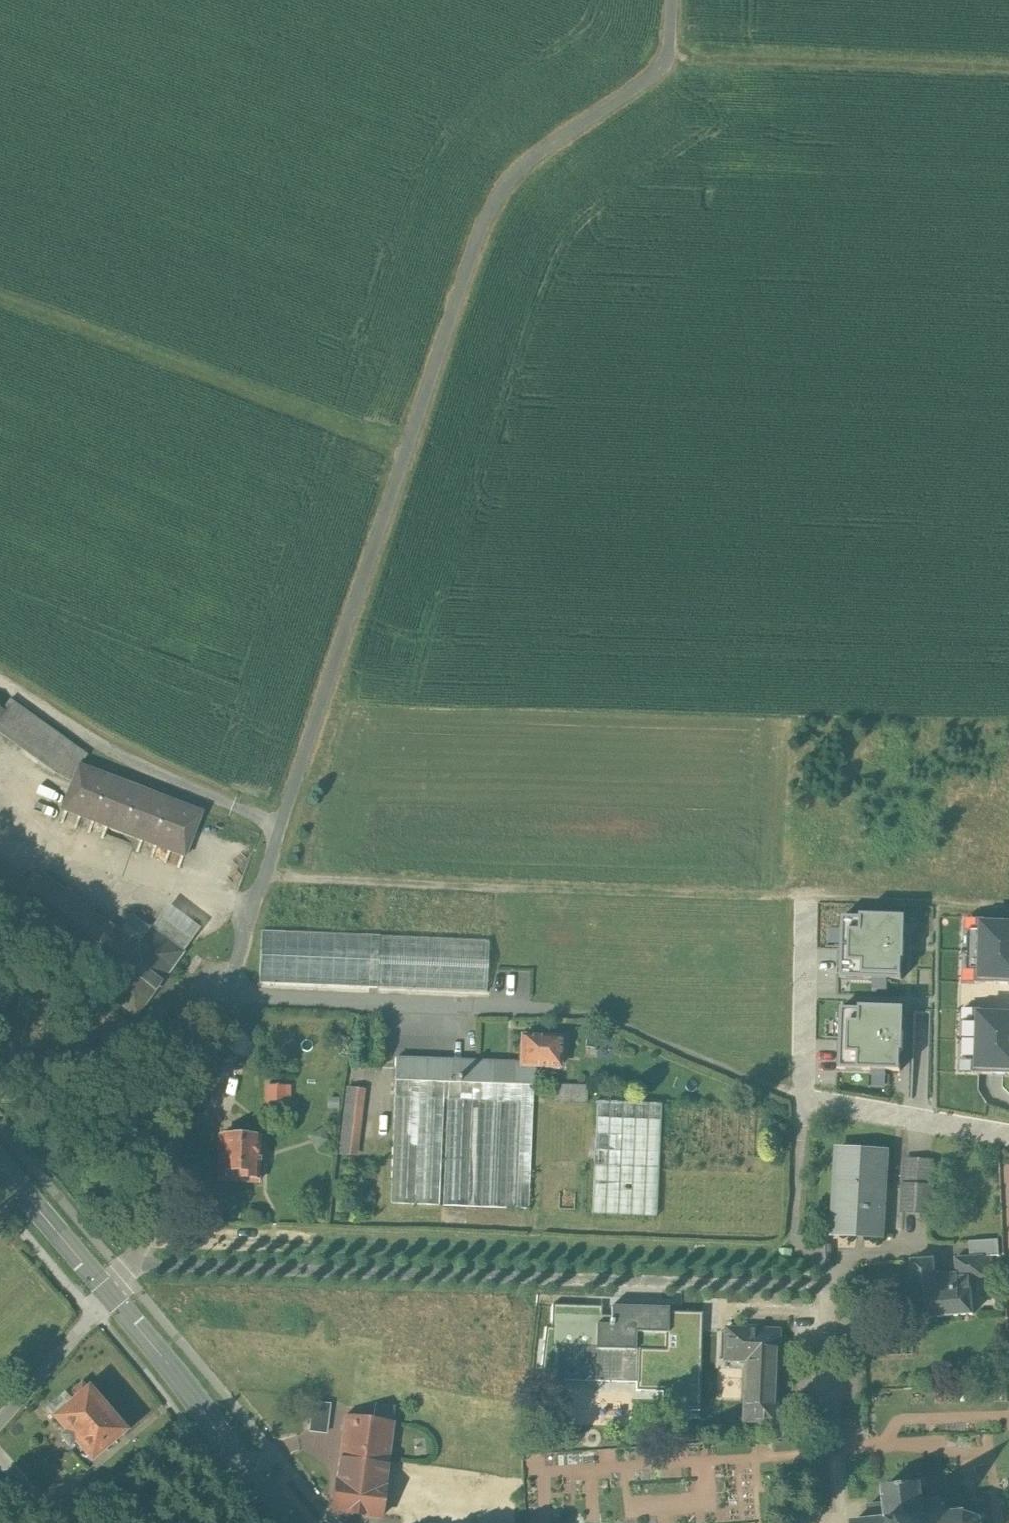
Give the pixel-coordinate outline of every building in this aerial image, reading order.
[(0,707),(0,733),(56,773),(74,782),(80,764),(85,766),(91,758),(10,698),(3,709),(0,707)] [(85,766),(80,764),(74,782),(63,809),(187,857),(204,812),(85,766)] [(44,877),(37,887),(0,860),(0,899),(18,912),(22,907),(117,977),(107,991),(139,1015),(185,953),(152,929),(139,947),(44,877)] [(196,938),(163,914),(152,929),(185,953),(196,938)] [(841,916),(839,977),(903,979),(905,918),(841,916)] [(969,929),(967,970),(977,971),(977,980),(1008,981),(1008,922),(980,921),(980,930),(969,929)] [(380,934),(261,930),(258,982),(378,986),(380,934)] [(490,938),(380,934),(378,986),(488,991),(490,938)] [(70,959),(55,947),(49,955),(64,967),(70,959)] [(840,1007),(838,1069),(901,1071),(903,1009),(840,1007)] [(966,1020),(965,1061),(975,1061),(975,1071),(1008,1072),(1008,1013),(978,1012),(977,1020),(966,1020)] [(562,1037),(523,1035),(522,1063),(534,1063),(534,1066),(561,1067),(562,1037)] [(522,1063),(397,1058),(396,1081),(533,1086),(534,1066),(534,1063),(522,1063)] [(533,1086),(396,1081),(391,1203),(441,1205),(445,1101),(449,1101),(445,1205),(470,1206),(474,1102),(486,1102),(482,1207),(528,1209),(533,1086)] [(566,1086),(555,1085),(554,1102),(566,1102),(566,1086)] [(588,1086),(566,1086),(566,1102),(587,1103),(588,1086)] [(361,1090),(347,1089),(340,1152),(353,1154),(361,1090)] [(284,1103),(284,1092),(271,1092),(272,1103),(284,1103)] [(662,1103),(597,1100),(592,1213),(657,1216),(662,1103)] [(260,1138),(222,1137),(222,1180),(259,1181),(260,1156),(263,1155),(263,1150),(260,1148),(260,1138)] [(886,1151),(838,1149),(837,1150),(838,1150),(836,1181),(833,1233),(881,1235),(886,1151)] [(918,1160),(905,1159),(904,1184),(916,1185),(918,1160)] [(932,1160),(918,1160),(916,1185),(930,1186),(932,1160)] [(916,1185),(904,1184),(903,1210),(929,1212),(930,1186),(916,1185)] [(970,1254),(1000,1253),(999,1237),(970,1239),(970,1254)] [(992,1257),(955,1258),(956,1273),(958,1273),(958,1281),(993,1278),(992,1257)] [(934,1260),(913,1262),(917,1320),(974,1316),(972,1287),(959,1288),(958,1281),(958,1273),(956,1273),(935,1275),(934,1260)] [(612,1316),(553,1314),(553,1347),(557,1348),(556,1379),(639,1382),(640,1348),(638,1348),(639,1333),(669,1334),(670,1308),(612,1307),(612,1316)] [(781,1332),(728,1330),(726,1359),(747,1360),(744,1419),(777,1421),(781,1332)] [(130,1431),(92,1388),(88,1392),(86,1389),(76,1397),(80,1402),(60,1417),(96,1457),(122,1434),(125,1436),(130,1431)] [(330,1403),(312,1401),(309,1428),(327,1430),(330,1403)] [(394,1423),(347,1417),(335,1511),(381,1517),(394,1423)] [(884,1488),(886,1505),(868,1507),(870,1521),(853,1522),(982,1522),(989,1517),(986,1514),(981,1519),(966,1514),(944,1516),(943,1498),(924,1500),(923,1484),(884,1488)]
